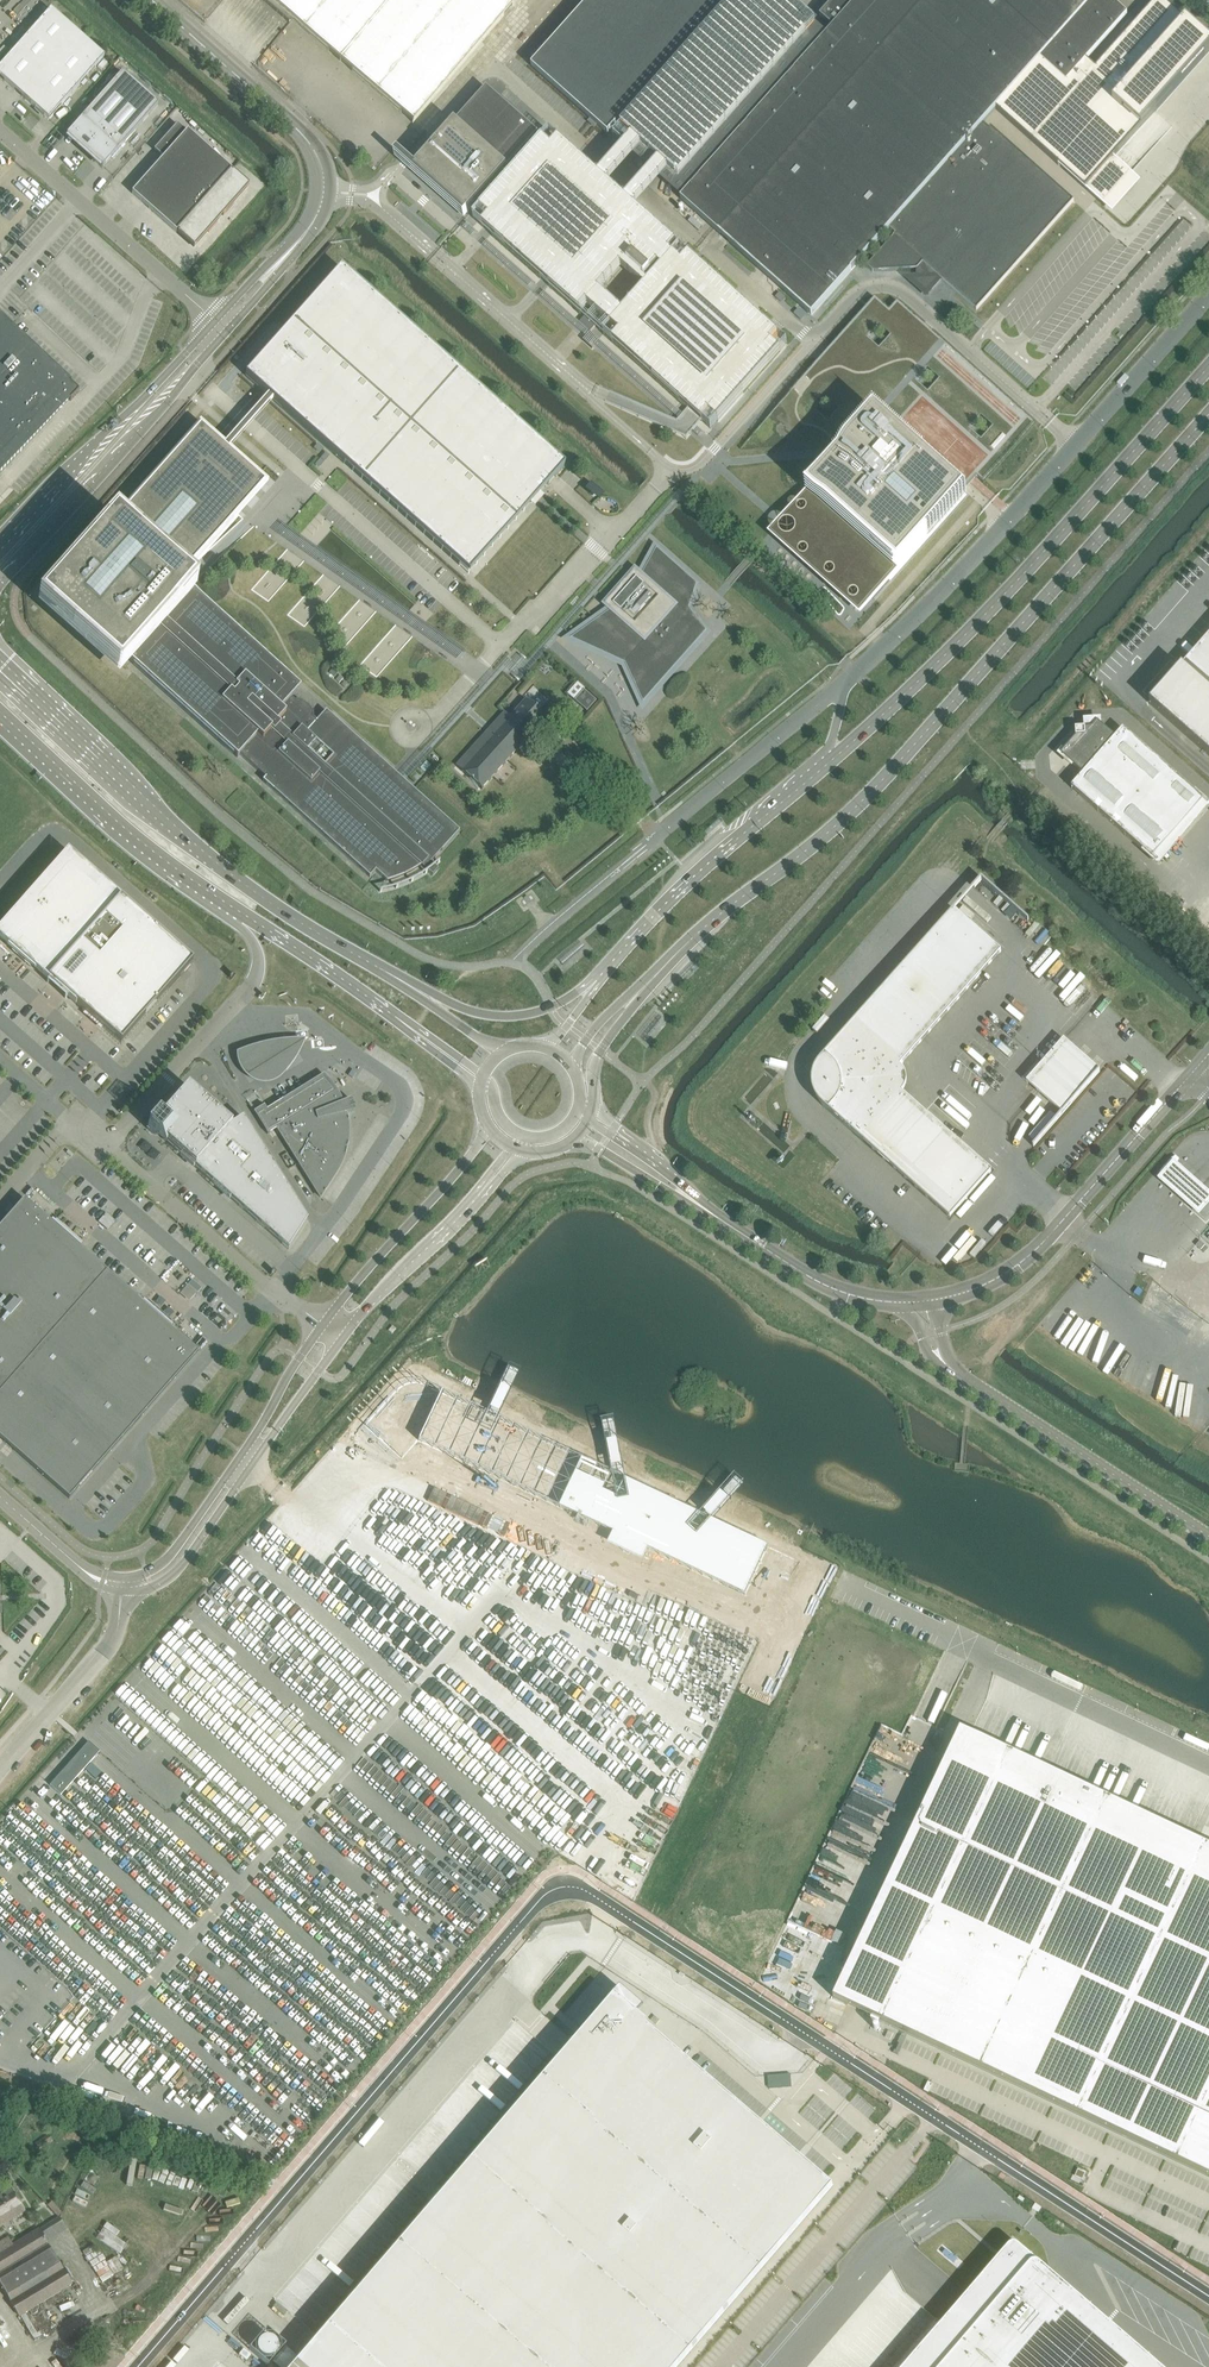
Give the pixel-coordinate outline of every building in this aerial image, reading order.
[(413,122),(517,0),(269,0),(413,122)] [(728,0),(592,0),(533,67),(609,134),(728,0)] [(658,178),(682,199),(720,233),(812,315),(850,272),(860,261),(889,228),(895,234),(893,236),(894,237),(867,267),(873,272),(917,269),(917,275),(902,276),(926,297),(941,279),(976,310),(1074,201),(991,126),(989,129),(982,123),(995,109),(1103,205),(1131,173),(1113,158),(1208,51),(1208,43),(1162,0),(1157,0),(1088,78),(1078,69),(1126,15),(1109,0),(832,0),(817,17),(832,31),(828,35),(815,23),(676,179),(666,169),(658,178)] [(49,120),(104,57),(51,9),(0,67),(0,76),(49,120)] [(122,73),(66,136),(102,167),(158,105),(122,73)] [(469,215),(540,136),(488,89),(417,169),(469,215)] [(232,170),(187,131),(186,132),(177,124),(154,150),(163,158),(132,193),(176,233),(177,232),(194,247),(208,231),(208,232),(218,221),(217,220),(222,215),(223,215),(235,203),(234,202),(248,186),(231,171),(232,170)] [(1107,286),(1118,274),(1108,266),(1092,261),(1089,242),(1080,244),(1079,237),(1071,238),(1065,233),(1027,278),(1035,281),(1031,293),(1035,293),(1036,299),(1046,302),(1041,308),(1042,313),(1050,315),(1047,323),(1050,324),(1055,324),(1070,329),(1076,322),(1086,321),(1088,315),(1078,312),(1097,309),(1095,301),(1102,293),(1105,292),(1107,286)] [(555,458),(377,299),(376,300),(341,268),(269,349),(246,375),(281,407),(344,463),(346,460),(468,569),(521,509),(522,509),(545,482),(547,485),(564,466),(555,458)] [(798,309),(794,314),(801,320),(805,315),(798,309)] [(69,400),(70,401),(79,392),(70,383),(70,384),(13,331),(0,345),(0,473),(69,400)] [(988,335),(975,348),(1027,395),(1039,382),(988,335)] [(249,425),(273,400),(268,395),(245,422),(225,444),(200,422),(115,518),(38,606),(118,677),(132,662),(130,661),(193,591),(194,592),(196,590),(183,579),(268,483),(230,449),(249,425)] [(814,493),(803,536),(822,553),(821,555),(821,556),(821,558),(821,559),(822,561),(823,562),(825,562),(826,563),(828,562),(829,562),(831,561),(873,599),(964,496),(963,495),(874,416),(847,446),(852,451),(840,464),(819,488),(814,493)] [(610,610),(571,639),(626,664),(643,703),(707,631),(689,609),(697,584),(657,548),(642,575),(643,576),(640,580),(634,575),(610,602),(616,607),(612,612),(610,610)] [(194,592),(193,591),(130,661),(237,758),(240,755),(265,778),(263,781),(271,788),(370,877),(375,871),(387,881),(399,877),(410,872),(421,865),(432,876),(438,869),(431,863),(459,831),(326,710),(316,721),(312,717),(313,716),(312,713),(311,710),(309,708),(307,705),(305,703),(302,702),(299,701),(296,700),(295,702),(291,698),(300,687),(194,592)] [(1149,704),(1208,756),(1208,664),(1200,674),(1196,679),(1195,678),(1184,669),(1182,667),(1149,704)] [(583,689),(574,700),(586,711),(595,700),(583,689)] [(530,735),(545,717),(526,699),(510,717),(530,735)] [(530,735),(510,717),(504,712),(491,726),(493,728),(489,732),(487,731),(456,765),(481,788),(530,735)] [(1083,775),(1072,788),(1152,859),(1204,800),(1123,729),(1115,738),(1097,722),(1092,728),(1076,729),(1076,737),(1061,755),(1083,775)] [(192,963),(67,852),(0,927),(0,937),(49,980),(47,982),(48,983),(50,981),(66,995),(65,998),(67,996),(121,1043),(192,963)] [(815,1070),(812,1079),(813,1089),(817,1098),(823,1106),(950,1218),(992,1171),(888,1079),(1001,951),(953,910),(820,1061),(815,1070)] [(248,1047),(236,1051),(236,1055),(237,1062),(241,1069),(246,1075),(250,1079),(257,1081),(261,1082),(268,1082),(273,1080),(279,1077),(288,1069),(295,1057),(302,1045),(305,1038),(288,1038),(278,1039),(268,1041),(258,1043),(248,1047)] [(1064,1040),(1027,1082),(1062,1114),(1033,1146),(1034,1147),(1100,1072),(1064,1040)] [(350,1099),(342,1102),(340,1098),(338,1094),(336,1090),(333,1086),(331,1083),(328,1080),(325,1077),(323,1075),(267,1110),(264,1105),(254,1111),(268,1134),(276,1129),(302,1170),(303,1169),(320,1197),(338,1170),(340,1165),(341,1163),(343,1158),(344,1156),(344,1154),(345,1152),(346,1149),(347,1145),(347,1143),(347,1140),(348,1136),(348,1135),(348,1132),(348,1128),(347,1124),(347,1120),(347,1118),(346,1114),(354,1111),(350,1099)] [(231,1125),(224,1120),(188,1087),(151,1129),(288,1250),(307,1220),(243,1118),(231,1125)] [(1173,1161),(1158,1178),(1199,1216),(1208,1204),(1208,1192),(1173,1161)] [(105,1270),(25,1199),(0,1227),(0,1389),(105,1270)] [(1201,1250),(1205,1246),(1200,1241),(1196,1246),(1201,1250)] [(69,1499),(198,1353),(152,1312),(105,1270),(0,1389),(0,1438),(69,1499)] [(396,1389),(364,1425),(402,1459),(418,1441),(759,1602),(782,1553),(424,1384),(423,1383),(419,1382),(417,1382),(414,1382),(413,1382),(410,1382),(408,1383),(406,1383),(403,1385),(400,1386),(396,1389)] [(835,1585),(830,1596),(844,1602),(849,1591),(835,1585)] [(224,1628),(213,1638),(222,1648),(233,1638),(224,1628)] [(725,1675),(739,1645),(713,1632),(698,1662),(725,1675)] [(929,1684),(917,1713),(925,1717),(937,1688),(929,1684)] [(1185,1845),(957,1737),(833,1998),(1208,2175),(1208,1856),(1185,1845)] [(83,1747),(50,1785),(61,1795),(94,1757),(83,1747)] [(324,1775),(337,1761),(326,1751),(313,1765),(324,1775)] [(346,1838),(337,1846),(345,1856),(354,1848),(346,1838)] [(272,1896),(287,1877),(275,1867),(271,1872),(264,1867),(253,1881),(272,1896)] [(788,1921),(845,1948),(854,1930),(797,1902),(788,1921)] [(833,2185),(634,2014),(610,1994),(574,2036),(575,2037),(298,2357),(286,2347),(272,2362),(278,2366),(676,2366),(833,2185)] [(574,2021),(587,2008),(579,2000),(565,2013),(574,2021)] [(90,2027),(95,2032),(118,2007),(113,2002),(90,2027)] [(675,2034),(668,2042),(697,2067),(702,2061),(695,2055),(700,2050),(691,2042),(688,2045),(675,2034)] [(791,2075),(768,2076),(768,2088),(792,2087),(791,2075)] [(127,2191),(141,2164),(133,2160),(119,2187),(127,2191)] [(9,2216),(12,2219),(25,2211),(11,2187),(0,2194),(0,2222),(9,2216)] [(46,2242),(68,2230),(60,2217),(39,2230),(13,2246),(8,2237),(0,2242),(0,2284),(19,2316),(72,2284),(46,2242)] [(127,2243),(115,2237),(119,2229),(104,2221),(95,2239),(122,2253),(127,2243)] [(1018,2246),(1017,2245),(1015,2244),(1013,2244),(1012,2244),(1010,2245),(1009,2246),(942,2324),(937,2319),(896,2366),(1160,2366),(1018,2246)] [(257,2346),(257,2348),(257,2350),(258,2352),(259,2354),(261,2355),(263,2356),(265,2357),(267,2357),(269,2357),(271,2357),(273,2356),(274,2354),(276,2352),(277,2350),(277,2348),(277,2346),(276,2343),(275,2341),(274,2340),(272,2338),(270,2337),(268,2337),(266,2337),(263,2338),(261,2339),(260,2340),(258,2342),(257,2344),(257,2346)]
